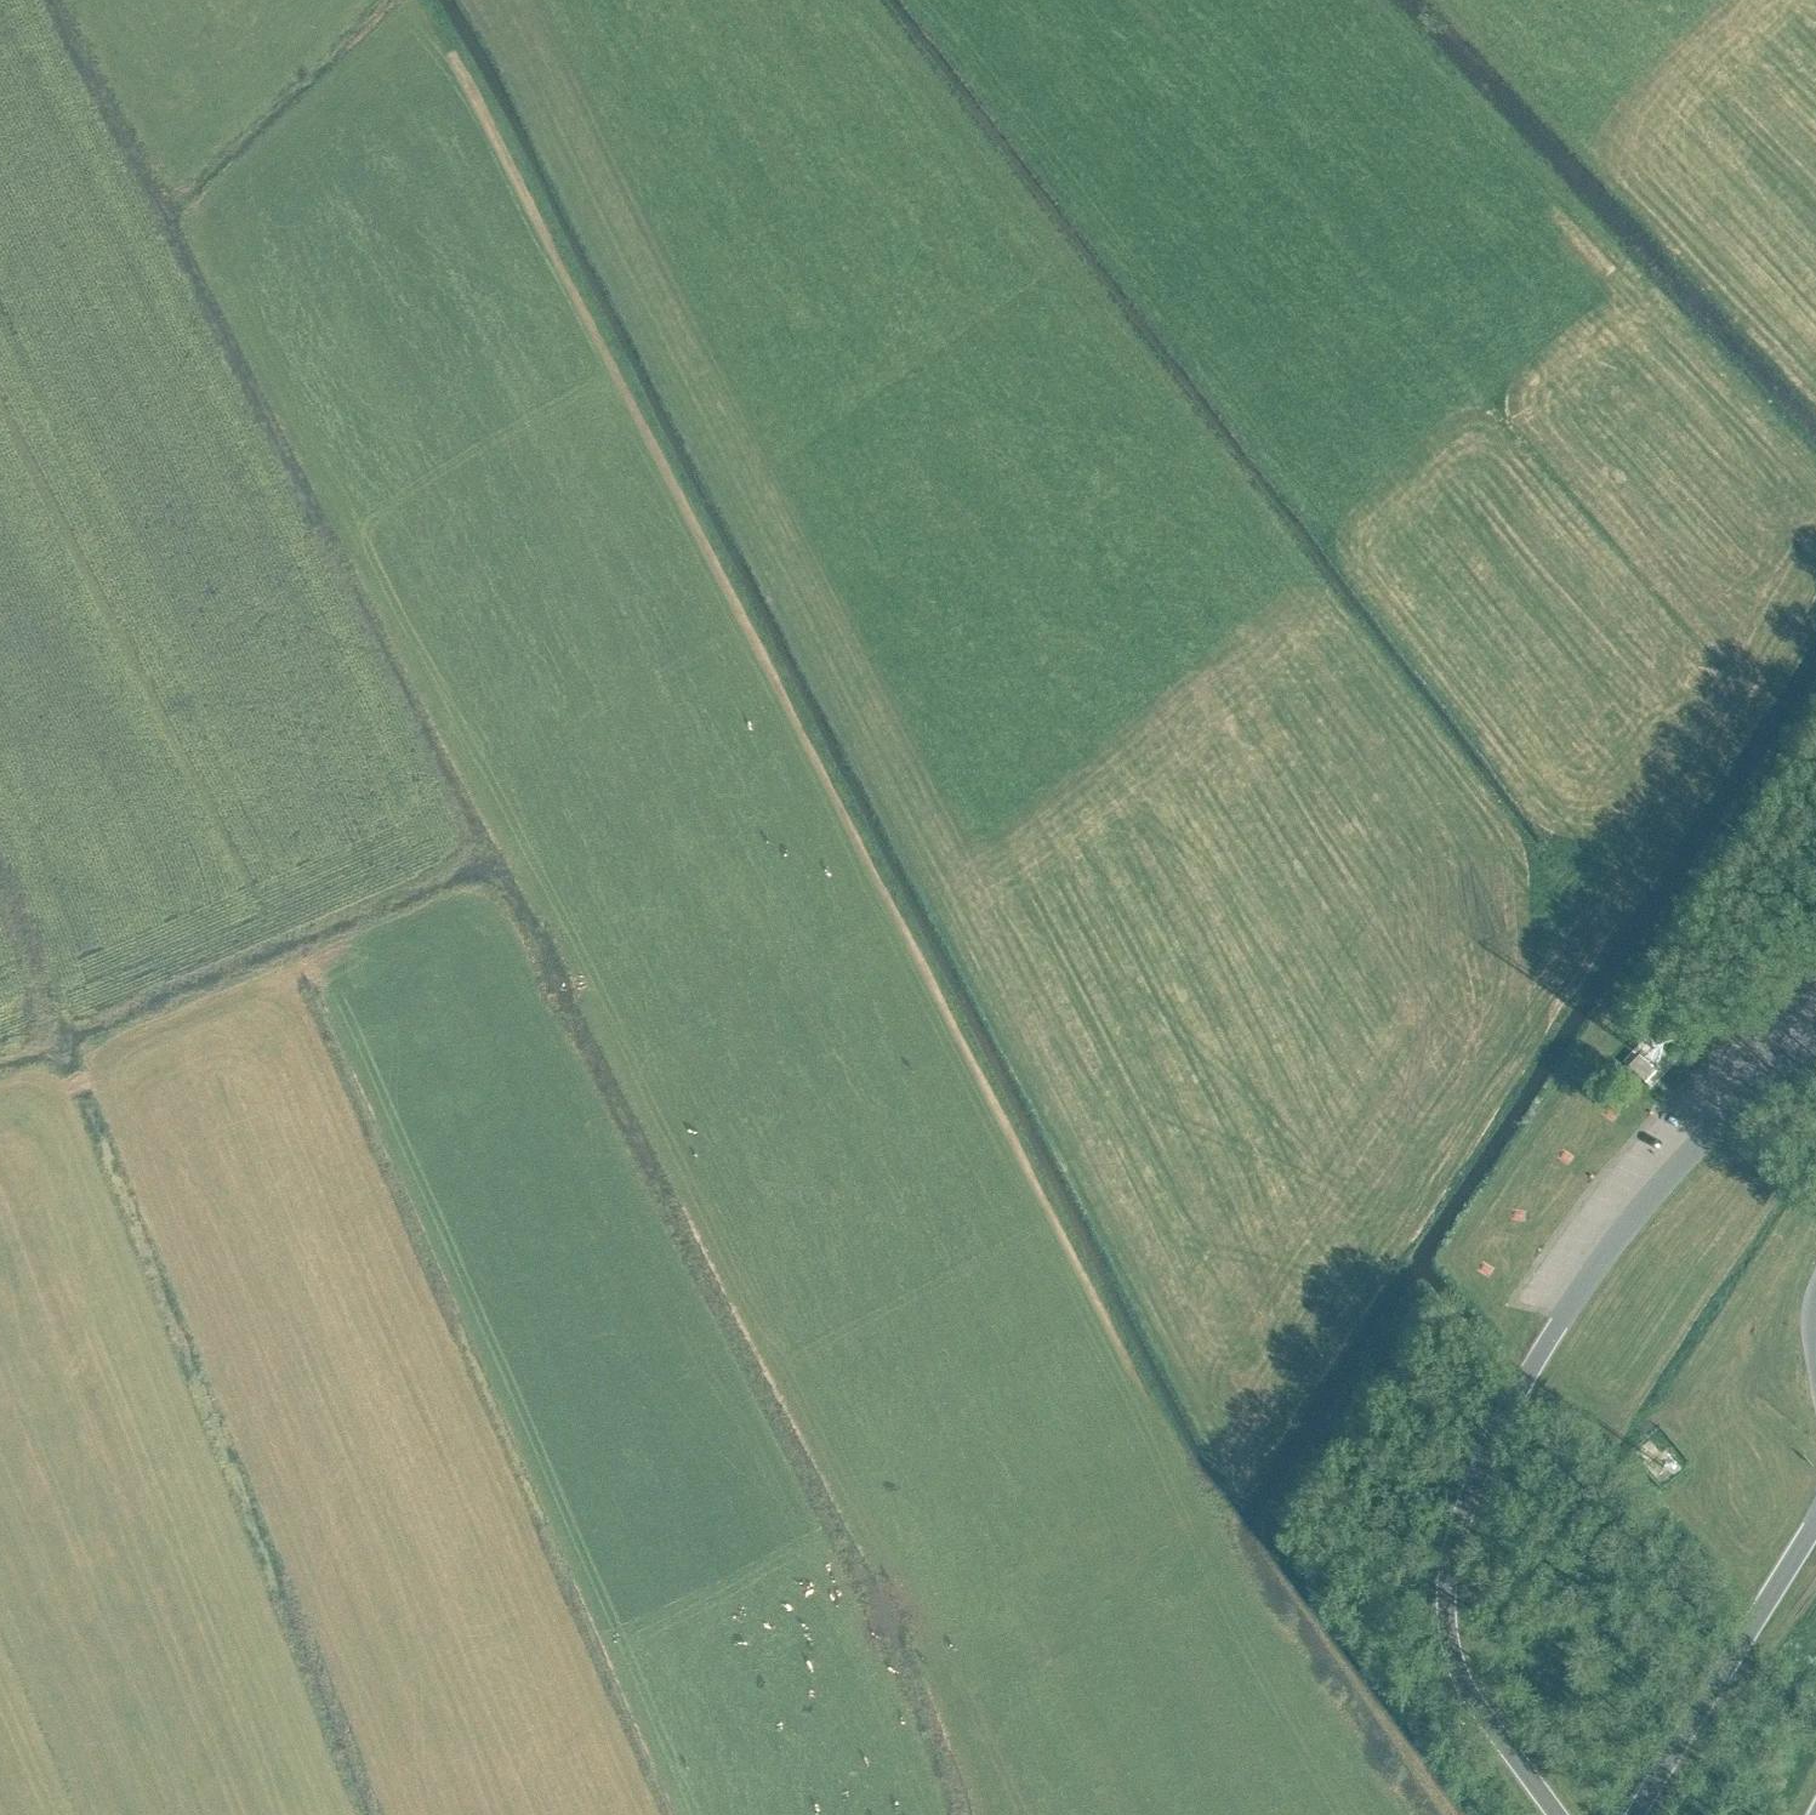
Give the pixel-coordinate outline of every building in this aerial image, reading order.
[(1633,1063),(1650,1079),(1661,1068),(1643,1052),(1633,1063)]
